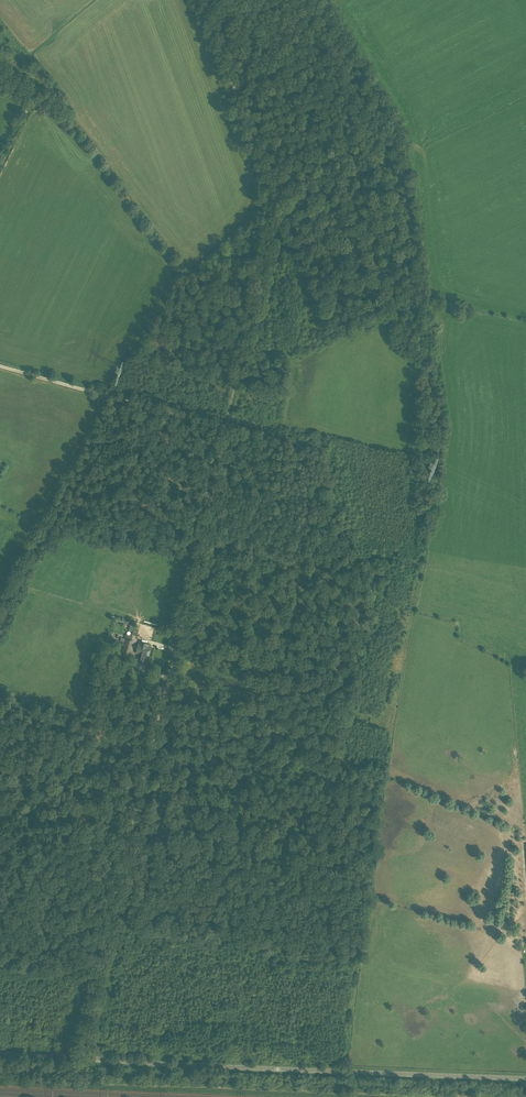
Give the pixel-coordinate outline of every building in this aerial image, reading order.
[(128,656),(132,641),(135,642),(136,637),(134,637),(133,638),(130,637),(129,639),(125,638),(124,642),(122,651),(125,651),(124,655),(128,656)] [(151,647),(149,646),(149,644),(139,641),(138,643),(135,653),(142,655),(140,663),(148,665),(151,656),(149,656),(151,647)]
